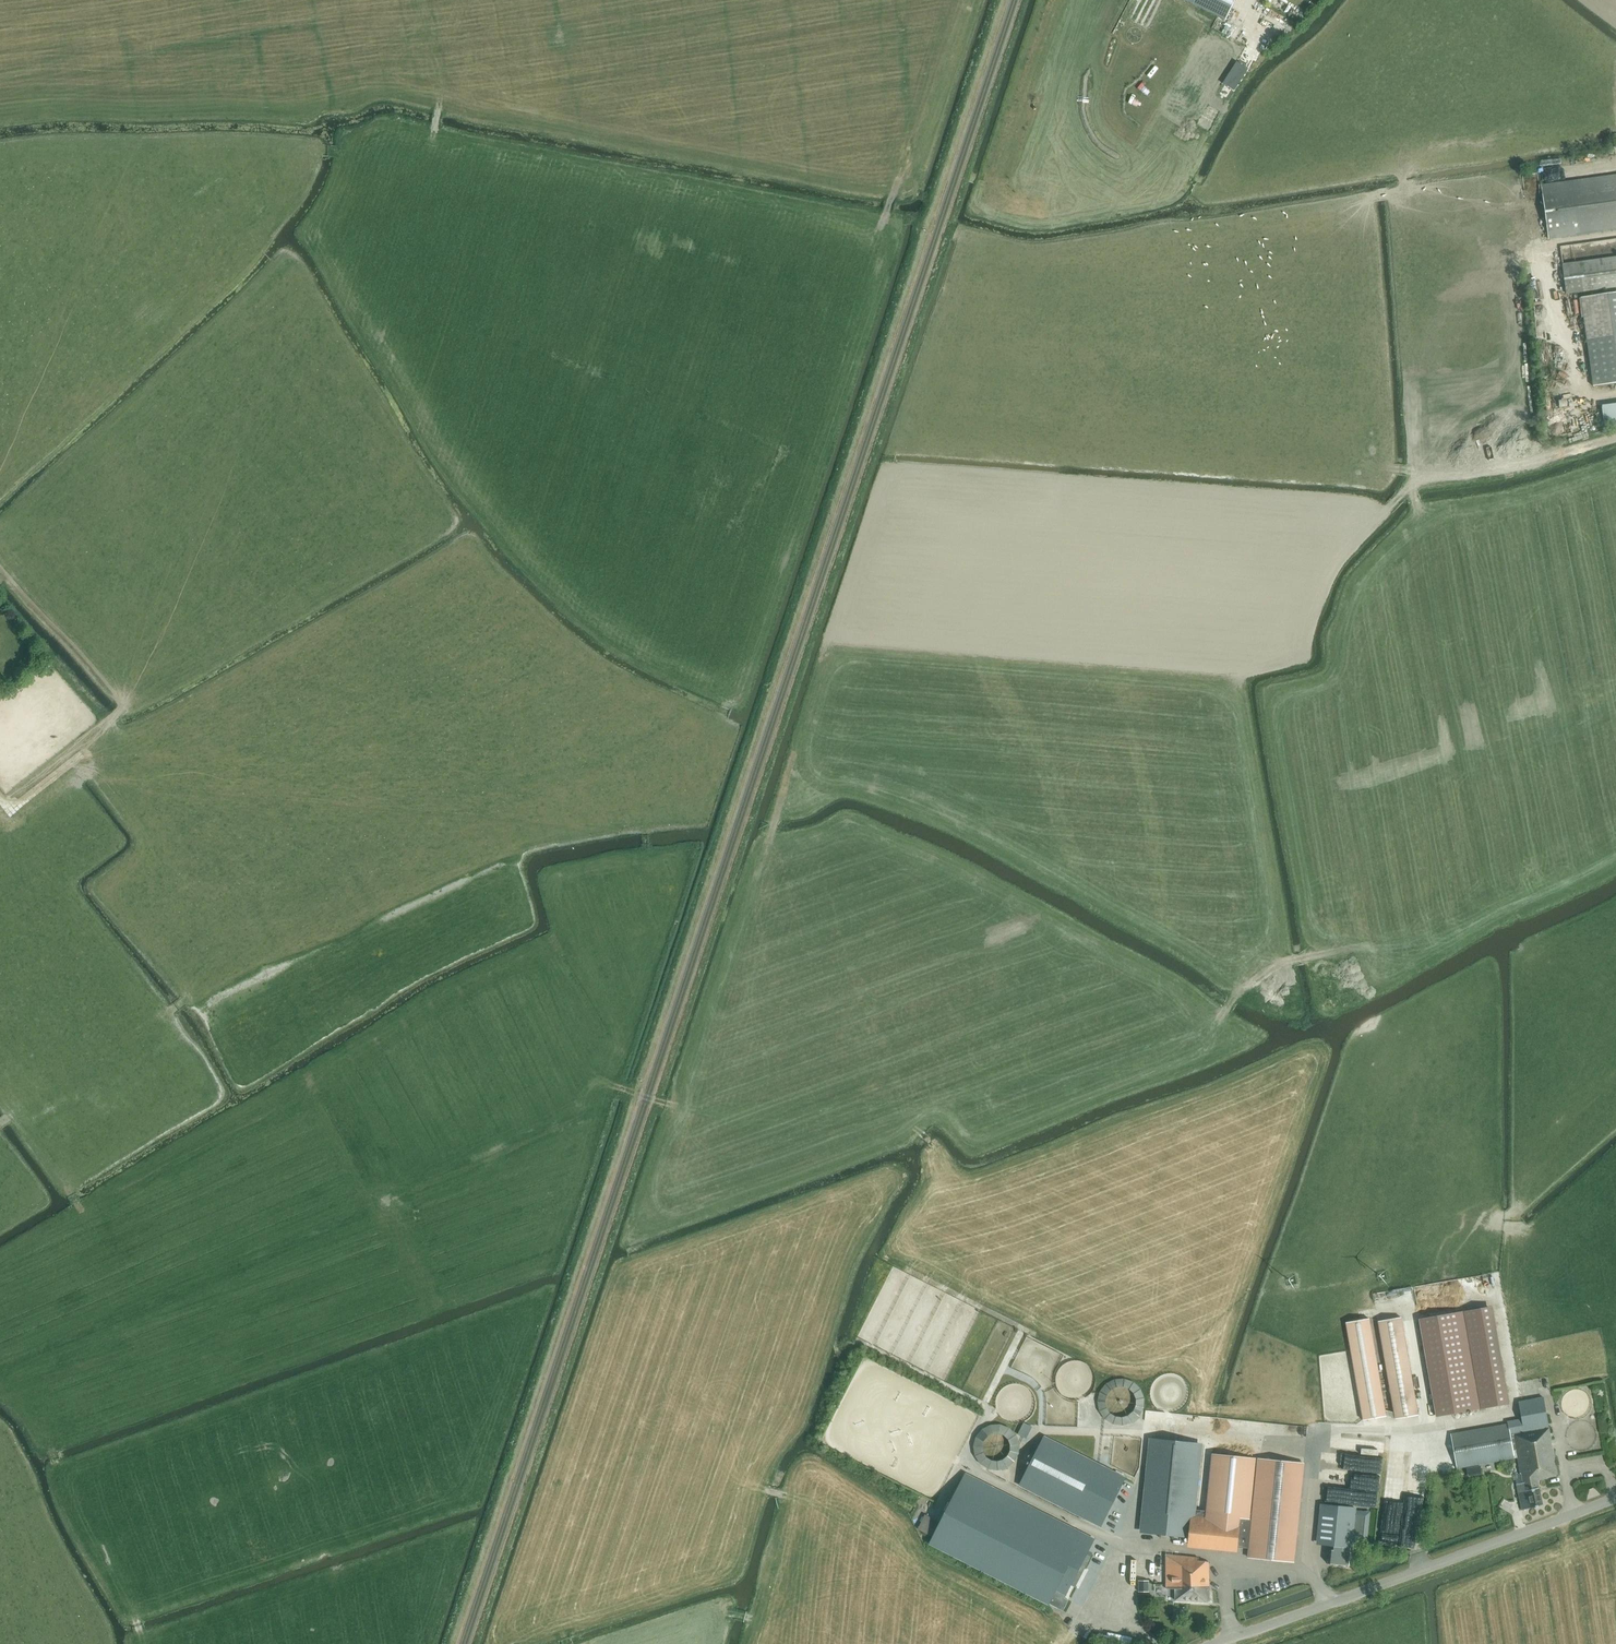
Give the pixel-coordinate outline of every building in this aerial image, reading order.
[(1235,0),(1185,0),(1225,20),(1235,0)] [(1237,62),(1222,84),(1233,91),(1248,69),(1237,62)] [(1615,230),(1615,175),(1541,186),(1548,239),(1615,230)] [(1563,265),(1567,294),(1615,288),(1615,258),(1563,265)] [(1581,297),(1592,386),(1615,383),(1615,293),(1581,297)] [(1505,1404),(1488,1307),(1462,1312),(1479,1409),(1505,1404)] [(1462,1312),(1419,1319),(1436,1416),(1479,1409),(1462,1312)] [(1419,1415),(1402,1317),(1378,1321),(1396,1419),(1419,1415)] [(1346,1323),(1363,1420),(1386,1416),(1369,1319),(1346,1323)] [(1149,1390),(1110,1377),(1097,1417),(1135,1430),(1149,1390)] [(1522,1419),(1507,1422),(1507,1424),(1510,1435),(1549,1427),(1543,1397),(1519,1402),(1522,1419)] [(1018,1434),(1024,1438),(1030,1426),(1024,1423),(1018,1434)] [(1549,1427),(1510,1435),(1507,1424),(1451,1434),(1457,1468),(1514,1458),(1513,1451),(1516,1450),(1520,1474),(1521,1473),(1523,1483),(1516,1484),(1522,1510),(1543,1506),(1538,1480),(1548,1478),(1548,1477),(1558,1475),(1549,1427)] [(1100,1524),(1123,1478),(1098,1466),(1043,1438),(1020,1484),(1075,1512),(1100,1524)] [(1294,1562),(1304,1464),(1258,1459),(1252,1512),(1250,1511),(1256,1459),(1212,1455),(1206,1511),(1193,1510),(1199,1444),(1152,1439),(1143,1532),(1189,1537),(1189,1545),(1236,1549),(1237,1547),(1249,1548),(1248,1557),(1294,1562)] [(1468,1474),(1481,1472),(1480,1466),(1467,1468),(1468,1474)] [(1064,1597),(1093,1540),(965,1475),(930,1543),(1063,1611),(1069,1600),(1064,1597)] [(1347,1484),(1348,1476),(1329,1475),(1328,1483),(1347,1484)] [(1404,1539),(1423,1540),(1426,1478),(1407,1477),(1404,1539)] [(1332,1550),(1330,1564),(1350,1566),(1352,1537),(1366,1538),(1368,1513),(1354,1511),(1355,1508),(1322,1504),(1318,1542),(1335,1544),(1334,1550),(1332,1550)] [(1174,1601),(1209,1602),(1209,1562),(1198,1561),(1199,1558),(1166,1555),(1165,1589),(1175,1590),(1174,1601)]
